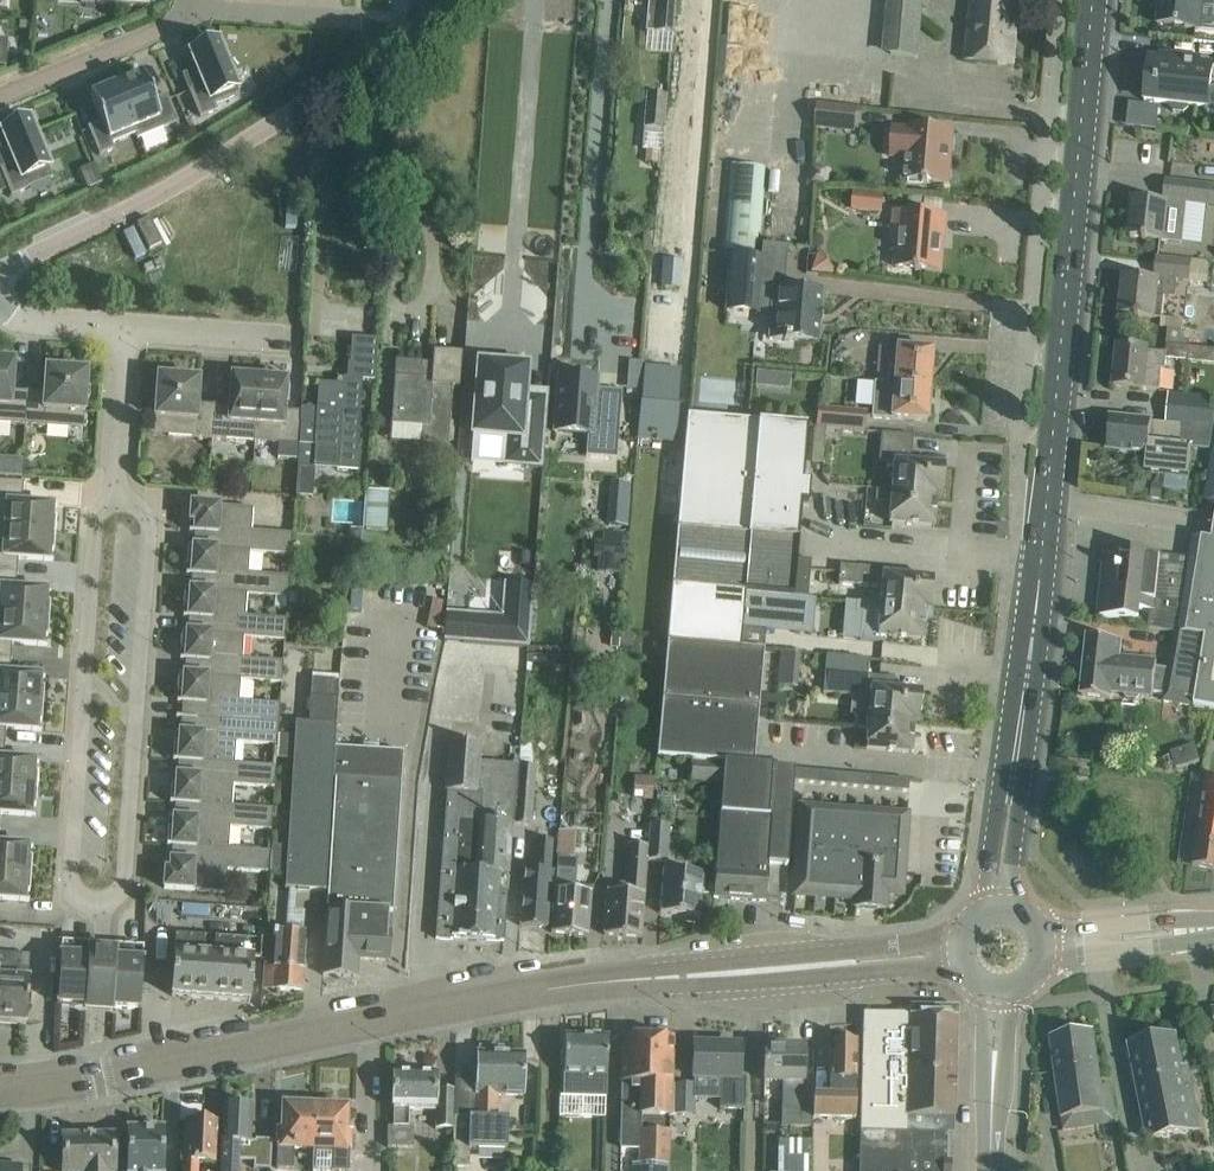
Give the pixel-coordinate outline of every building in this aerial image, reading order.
[(646,31),(673,33),(676,0),(649,0),(646,31)] [(923,0),(887,0),(882,54),(917,58),(923,0)] [(966,62),(1013,66),(1019,0),(972,0),(966,62)] [(1157,24),(1198,29),(1202,0),(1160,0),(1157,24)] [(203,83),(189,88),(201,116),(216,110),(214,105),(240,94),(218,42),(213,44),(213,43),(209,42),(197,47),(196,50),(196,51),(191,53),(203,83)] [(1204,107),(1203,111),(1206,115),(1213,116),(1213,85),(1210,85),(1212,65),(1172,61),(1149,58),(1144,101),(1168,103),(1204,107)] [(141,74),(117,84),(137,133),(136,134),(138,139),(179,122),(167,94),(154,99),(143,73),(141,73),(141,74)] [(101,121),(88,127),(100,155),(115,149),(112,143),(136,134),(137,133),(117,84),(92,94),(90,95),(101,121)] [(645,129),(663,131),(667,94),(647,92),(643,129),(645,129)] [(816,102),(814,127),(854,131),(857,106),(816,102)] [(14,161),(0,167),(12,195),(54,178),(30,120),(25,122),(20,120),(9,125),(7,130),(2,132),(14,161)] [(908,127),(908,128),(893,127),(890,159),(905,161),(903,179),(948,183),(953,131),(908,127)] [(645,129),(643,148),(648,149),(661,150),(663,131),(645,129)] [(648,149),(647,161),(659,163),(661,150),(648,149)] [(762,168),(732,165),(725,252),(755,254),(762,168)] [(1143,238),(1161,239),(1161,242),(1182,244),(1186,203),(1205,204),(1207,184),(1190,183),(1167,180),(1164,200),(1165,200),(1165,205),(1133,201),(1129,237),(1143,238)] [(881,211),(882,196),(854,193),(853,209),(881,211)] [(945,216),(921,214),(900,212),(900,214),(895,214),(893,243),(897,243),(895,267),(940,271),(945,216)] [(758,310),(761,289),(763,256),(729,254),(725,312),(758,315),(758,310)] [(1209,261),(1190,260),(1181,260),(1158,257),(1156,277),(1157,277),(1156,282),(1125,278),(1121,314),(1134,315),(1161,317),(1164,296),(1176,297),(1177,282),(1208,284),(1209,261)] [(823,293),(785,291),(774,290),(770,337),(820,341),(823,293)] [(1159,333),(1183,335),(1185,320),(1161,317),(1159,333)] [(881,333),(877,382),(930,386),(933,349),(897,346),(898,334),(881,333)] [(352,337),(350,363),(376,364),(378,339),(352,337)] [(1166,352),(1141,350),(1117,347),(1113,386),(1158,391),(1160,369),(1165,370),(1166,352)] [(460,387),(460,377),(462,354),(433,352),(432,369),(421,368),(422,362),(396,360),(391,424),(422,426),(421,442),(449,444),(453,386),(460,387)] [(0,354),(0,423),(26,425),(28,392),(13,391),(15,355),(13,355),(13,360),(4,359),(5,355),(0,354)] [(480,360),(474,435),(506,438),(504,465),(541,467),(547,395),(527,394),(528,387),(530,364),(480,360)] [(630,362),(629,375),(645,377),(646,366),(646,363),(630,362)] [(45,393),(28,392),(26,425),(69,428),(71,411),(85,412),(86,397),(89,397),(90,387),(86,386),(88,371),(72,370),(72,366),(62,366),(62,369),(46,368),(45,393)] [(676,440),(677,429),(679,406),(676,405),(677,396),(679,396),(681,369),(646,366),(645,377),(642,403),(641,403),(638,437),(676,440)] [(1159,387),(1175,389),(1176,371),(1160,370),(1159,387)] [(254,441),(260,373),(242,372),(242,376),(234,376),(234,371),(232,371),(230,406),(214,405),(212,438),(254,441)] [(260,373),(254,441),(280,443),(278,459),(297,460),(298,445),(301,411),(285,410),(287,375),(286,375),(285,379),(277,379),(277,374),(260,373)] [(212,438),(214,405),(198,404),(199,379),(184,378),(184,374),(174,374),(174,377),(158,376),(157,391),(154,391),(153,402),(156,402),(155,417),(169,418),(168,435),(212,438)] [(561,375),(556,432),(589,434),(587,457),(617,459),(621,408),(595,405),(596,390),(597,377),(561,375)] [(300,445),(298,468),(315,469),(316,449),(338,451),(337,469),(360,471),(361,453),(357,453),(362,379),(343,377),(343,384),(319,382),(317,411),(322,411),(321,419),(316,419),(316,422),(301,421),(300,445)] [(927,421),(930,386),(877,382),(875,381),(873,417),(890,418),(927,421)] [(1167,411),(1213,415),(1213,412),(1211,412),(1212,398),(1195,396),(1193,396),(1169,394),(1167,411)] [(866,431),(868,411),(818,407),(817,427),(866,431)] [(1107,450),(1147,454),(1145,473),(1189,477),(1191,453),(1191,447),(1210,449),(1213,424),(1213,415),(1167,411),(1166,423),(1110,417),(1107,450)] [(679,503),(677,529),(751,536),(798,540),(801,502),(808,503),(810,483),(803,482),(808,425),(687,415),(684,450),(679,503)] [(892,491),(937,495),(942,495),(945,466),(911,463),(914,434),(882,432),(879,461),(895,463),(892,491)] [(1208,477),(1205,501),(1213,502),(1213,434),(1208,477)] [(36,477),(37,463),(23,462),(22,476),(36,477)] [(164,483),(164,474),(151,473),(150,483),(164,483)] [(55,533),(57,516),(52,516),(53,507),(57,507),(57,506),(22,503),(24,484),(25,484),(25,482),(0,480),(0,529),(55,533)] [(1161,499),(1162,485),(1151,484),(1150,498),(1161,499)] [(934,526),(937,495),(892,491),(877,489),(876,501),(891,502),(889,522),(934,526)] [(368,490),(366,528),(388,529),(390,492),(368,490)] [(194,546),(250,550),(291,553),(293,534),(251,531),(253,508),(191,503),(190,521),(195,521),(194,530),(189,530),(189,531),(195,532),(194,546)] [(1173,632),(1204,638),(1200,666),(1195,700),(1194,707),(1201,708),(1205,708),(1213,710),(1213,527),(1212,540),(1192,537),(1189,559),(1173,631),(1173,632)] [(55,533),(0,529),(0,572),(17,573),(18,558),(53,561),(54,559),(49,559),(50,550),(54,550),(55,533)] [(810,582),(811,568),(812,560),(796,558),(798,540),(751,536),(677,529),(672,586),(793,596),(794,581),(810,582)] [(595,541),(594,557),(599,558),(597,571),(619,573),(620,560),(624,560),(626,544),(617,543),(618,535),(604,534),(604,542),(595,541)] [(248,573),(250,550),(194,546),(188,546),(187,564),(192,564),(191,573),(187,572),(186,574),(192,574),(191,589),(247,592),(288,595),(289,576),(248,573)] [(1098,615),(1098,616),(1121,619),(1138,621),(1140,611),(1150,612),(1147,628),(1173,631),(1189,559),(1160,555),(1160,554),(1133,550),(1132,557),(1104,553),(1102,566),(1109,567),(1108,578),(1103,579),(1101,584),(1102,588),(1107,591),(1106,595),(1100,594),(1099,602),(1101,602),(1099,615),(1098,615)] [(882,587),(881,603),(881,604),(930,608),(933,579),(885,575),(885,568),(840,564),(839,583),(882,587)] [(535,565),(534,576),(543,576),(543,566),(535,565)] [(17,573),(0,572),(0,615),(49,618),(51,601),(46,601),(47,592),(51,592),(51,591),(16,588),(17,573)] [(808,583),(795,582),(795,596),(808,597),(808,583)] [(672,586),(667,642),(740,649),(743,622),(814,628),(816,598),(808,597),(795,596),(793,596),(672,586)] [(188,631),(244,635),(285,638),(286,619),(245,615),(247,592),(191,589),(185,588),(184,606),(189,607),(188,615),(183,615),(183,617),(189,617),(188,631)] [(447,616),(444,642),(527,648),(532,588),(504,588),(501,621),(447,616)] [(930,609),(930,608),(881,604),(881,603),(857,601),(856,614),(862,614),(860,639),(885,642),(886,636),(923,639),(926,608),(930,609)] [(11,658),(12,643),(47,646),(48,644),(43,644),(43,635),(48,635),(49,618),(0,615),(0,658),(11,658)] [(244,635),(188,631),(182,631),(181,649),(186,649),(185,658),(180,658),(180,659),(185,660),(185,674),(240,677),(282,680),(283,661),(242,658),(244,635)] [(613,632),(612,643),(620,644),(620,632),(613,632)] [(1084,666),(1081,695),(1110,698),(1111,692),(1123,694),(1126,699),(1136,700),(1138,695),(1152,697),(1153,692),(1163,694),(1162,702),(1188,706),(1189,699),(1195,700),(1200,666),(1204,638),(1173,632),(1167,670),(1156,668),(1156,662),(1120,658),(1122,640),(1087,636),(1085,660),(1084,666)] [(662,699),(759,707),(764,651),(740,649),(667,642),(662,699)] [(781,652),(780,661),(797,663),(798,654),(781,652)] [(43,703),(45,686),(40,686),(40,677),(45,677),(45,676),(10,673),(11,658),(0,658),(0,700),(43,703)] [(869,717),(914,721),(919,721),(922,692),(894,689),(895,678),(825,671),(823,693),(871,697),(869,716),(869,717)] [(176,716),(176,717),(278,724),(280,704),(239,701),(240,677),(185,674),(179,673),(178,692),(183,692),(182,701),(177,700),(177,702),(182,702),(181,716),(176,716)] [(326,891),(333,777),(335,747),(340,681),(311,679),(308,723),(297,722),(296,736),(281,734),(279,758),(294,760),(289,847),(273,845),(271,873),(287,875),(286,888),(289,888),(285,933),(303,934),(305,910),(295,910),(297,889),(326,891)] [(768,694),(767,707),(777,708),(778,695),(768,694)] [(725,762),(754,764),(759,707),(662,699),(657,756),(725,762)] [(43,703),(0,700),(0,743),(5,743),(6,728),(41,731),(42,729),(37,729),(37,720),(42,721),(43,703)] [(911,752),(914,721),(869,717),(869,716),(857,715),(856,728),(868,729),(867,748),(911,752)] [(277,744),(278,724),(176,717),(176,718),(181,718),(180,732),(175,732),(175,733),(180,734),(179,743),(174,742),(173,760),(178,761),(234,765),(236,741),(277,744)] [(508,873),(512,824),(516,763),(478,760),(479,743),(449,741),(445,791),(447,791),(436,938),(453,940),(453,937),(504,941),(508,891),(498,890),(499,872),(508,873)] [(5,743),(0,743),(0,786),(37,788),(39,771),(34,771),(34,762),(39,763),(39,761),(4,758),(5,743)] [(403,751),(335,747),(333,777),(335,777),(324,951),(323,975),(357,977),(358,957),(390,959),(392,931),(387,931),(388,911),(393,911),(394,895),(401,781),(403,751)] [(1171,755),(1163,757),(1166,764),(1174,762),(1171,755)] [(170,803),(175,803),(231,807),(233,784),(274,787),(275,768),(234,765),(178,761),(177,775),(172,774),(172,776),(177,776),(176,785),(171,785),(170,803)] [(754,765),(754,764),(725,762),(724,765),(723,783),(716,867),(768,871),(769,864),(788,865),(795,768),(754,765)] [(516,763),(512,824),(532,826),(537,765),(516,763)] [(692,763),(691,781),(723,783),(724,765),(692,763)] [(796,768),(794,784),(907,794),(908,778),(796,768)] [(1193,866),(1213,869),(1213,781),(1207,780),(1193,866)] [(0,814),(35,816),(35,814),(31,814),(31,805),(36,806),(37,788),(0,786),(0,815),(0,814)] [(272,810),(231,807),(175,803),(174,817),(169,817),(169,819),(174,819),(173,827),(168,827),(167,845),(172,846),(228,850),(229,827),(271,830),(272,810)] [(908,813),(854,809),(801,805),(795,894),(855,898),(855,907),(885,909),(887,892),(902,894),(908,813)] [(650,823),(649,845),(648,859),(669,861),(672,825),(650,823)] [(574,858),(576,844),(578,831),(560,829),(557,857),(574,858)] [(551,874),(555,847),(556,842),(536,839),(532,868),(524,868),(522,902),(520,925),(547,927),(549,904),(551,874)] [(31,874),(32,856),(28,856),(28,847),(33,848),(33,846),(0,844),(0,871),(31,874)] [(643,914),(648,859),(649,845),(633,844),(629,891),(608,889),(606,911),(605,934),(641,937),(643,914)] [(269,853),(228,850),(172,846),(171,860),(166,859),(166,861),(171,861),(170,870),(165,870),(164,888),(225,892),(226,869),(267,872),(269,853)] [(768,871),(716,867),(714,897),(766,900),(768,871)] [(702,873),(678,871),(664,870),(663,889),(661,913),(699,916),(702,873)] [(0,871),(0,899),(29,901),(29,899),(25,899),(25,890),(30,891),(31,874),(0,871)] [(588,935),(590,912),(592,891),(555,888),(551,932),(588,935)] [(303,934),(285,933),(277,932),(277,935),(271,934),(270,942),(276,943),(276,950),(265,949),(264,968),(274,969),(272,989),(301,991),(305,935),(303,934)] [(188,997),(211,998),(215,936),(177,934),(176,949),(174,949),(171,995),(175,996),(176,991),(188,992),(188,997)] [(262,940),(215,936),(211,998),(250,1001),(253,958),(261,959),(262,940)] [(62,942),(58,1003),(87,1005),(89,971),(76,970),(76,956),(90,957),(90,944),(62,942)] [(127,959),(114,959),(115,945),(102,944),(90,944),(90,957),(76,956),(76,970),(89,971),(87,1005),(99,1006),(111,1006),(113,972),(126,973),(127,959)] [(113,972),(111,1006),(138,1008),(142,947),(115,945),(114,959),(127,959),(126,973),(113,972)] [(26,1025),(29,979),(27,979),(29,957),(0,955),(0,1023),(26,1025)] [(954,1133),(954,1119),(957,1006),(909,1005),(909,1015),(874,1014),(874,1031),(863,1031),(861,1131),(947,1133),(954,1133)] [(1061,1118),(1114,1109),(1111,1087),(1101,1089),(1093,1032),(1050,1039),(1061,1118)] [(564,1059),(564,1074),(564,1096),(606,1097),(607,1075),(607,1060),(608,1036),(565,1035),(564,1059)] [(1174,1036),(1128,1045),(1133,1068),(1148,1140),(1176,1134),(1204,1128),(1191,1066),(1181,1068),(1174,1036)] [(640,1163),(633,1163),(633,1170),(669,1170),(670,1117),(672,1038),(624,1037),(623,1083),(622,1148),(641,1148),(640,1163)] [(813,1095),(813,1082),(812,1127),(813,1127),(813,1119),(856,1119),(857,1040),(830,1040),(830,1069),(829,1095),(813,1095)] [(720,1108),(721,1108),(745,1109),(746,1077),(739,1077),(740,1046),(695,1045),(694,1076),(721,1077),(720,1108)] [(795,1127),(812,1127),(813,1082),(803,1082),(804,1047),(765,1047),(764,1081),(783,1081),(782,1143),(795,1143),(795,1127)] [(455,1090),(454,1090),(452,1127),(454,1127),(453,1167),(470,1167),(470,1148),(507,1149),(508,1120),(496,1120),(497,1096),(523,1096),(524,1077),(524,1054),(503,1053),(503,1048),(497,1048),(497,1053),(492,1053),(492,1048),(480,1048),(480,1053),(478,1053),(477,1082),(455,1081),(455,1090)] [(436,1127),(452,1127),(454,1090),(436,1089),(437,1072),(394,1071),(393,1108),(394,1108),(394,1127),(386,1127),(386,1145),(411,1146),(412,1127),(408,1127),(408,1115),(408,1109),(436,1109),(436,1127)] [(677,1084),(676,1113),(695,1113),(696,1084),(677,1084)] [(251,1128),(252,1104),(224,1103),(221,1170),(236,1170),(238,1144),(250,1144),(251,1128)] [(294,1147),(314,1148),(316,1107),(284,1106),(283,1130),(277,1130),(276,1146),(279,1146),(278,1168),(294,1168),(294,1147)] [(346,1108),(316,1107),(314,1148),(334,1149),(333,1170),(349,1170),(350,1151),(351,1134),(345,1133),(346,1108)] [(216,1144),(218,1121),(187,1119),(186,1146),(181,1146),(180,1161),(183,1162),(182,1170),(198,1170),(198,1163),(216,1164),(216,1144)] [(128,1170),(160,1170),(163,1128),(163,1127),(127,1127),(128,1170)] [(860,1170),(946,1170),(947,1133),(861,1131),(860,1170)] [(114,1158),(114,1135),(63,1136),(64,1170),(114,1170),(114,1158)]
